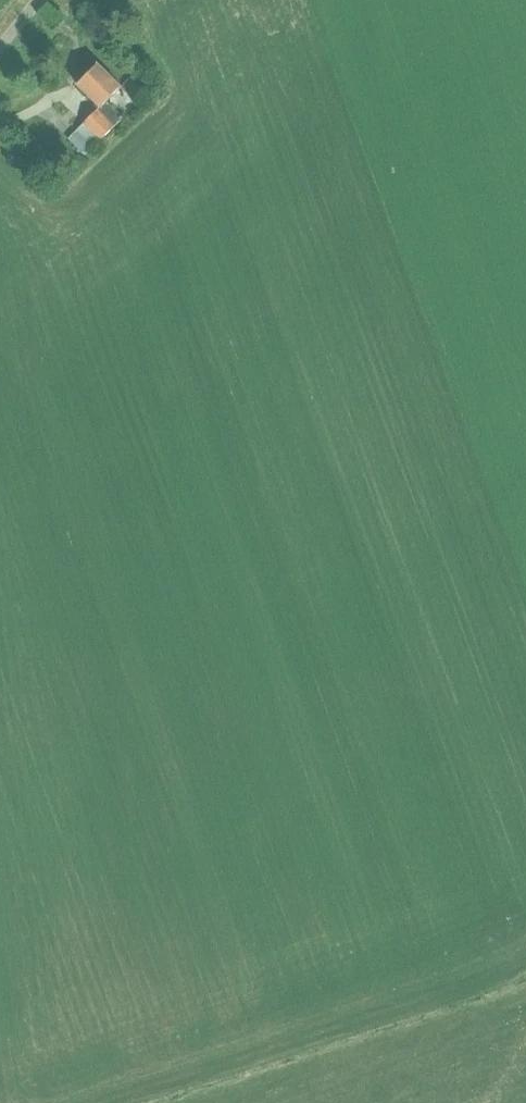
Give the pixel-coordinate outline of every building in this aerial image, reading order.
[(84,122),(75,130),(93,149),(102,139),(124,116),(107,100),(121,86),(99,65),(79,86),(99,105),(84,122)]
